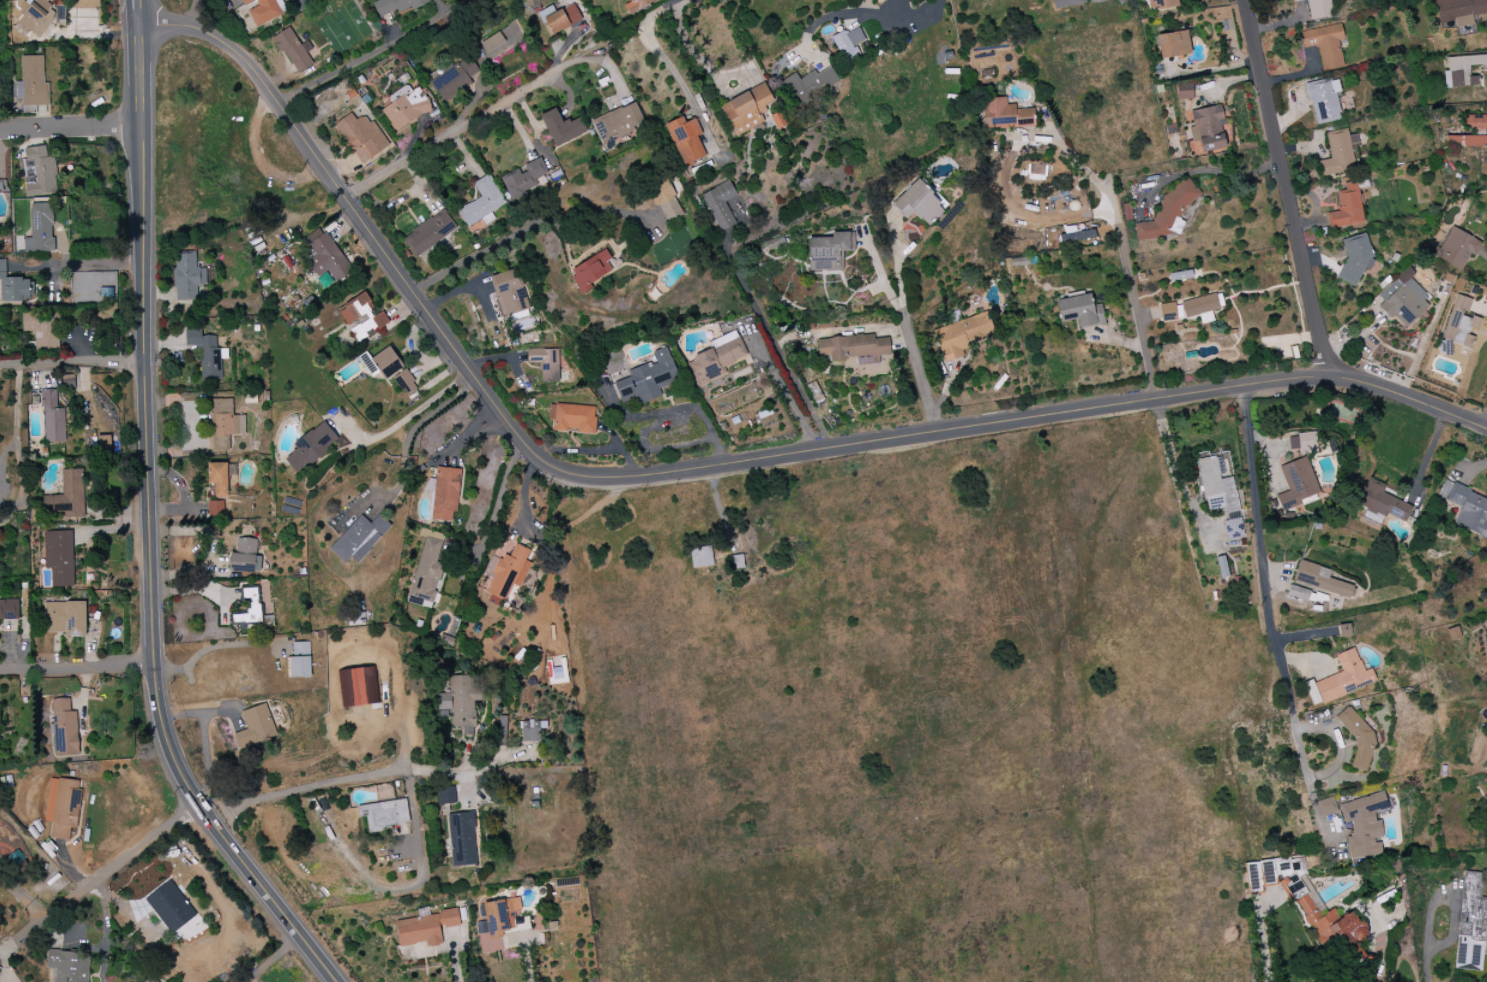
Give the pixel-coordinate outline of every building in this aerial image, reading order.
[(58,11),(41,0),(33,0),(15,28),(26,36),(29,32),(40,39),(58,11)] [(282,15),(275,0),(241,0),(245,9),(246,8),(256,27),(282,15)] [(373,3),(380,20),(427,0),(379,0),(373,3)] [(653,0),(627,0),(628,3),(623,5),(627,14),(654,3),(653,0)] [(1086,3),(1085,0),(1052,0),(1054,10),(1086,3)] [(1149,10),(1179,6),(1178,0),(1147,0),(1149,10)] [(1332,17),(1330,0),(1307,0),(1310,20),(1332,17)] [(1439,24),(1454,21),(1455,27),(1486,22),(1486,0),(1435,0),(1439,24)] [(551,34),(582,21),(575,4),(544,17),(551,34)] [(56,26),(65,26),(65,6),(56,6),(56,26)] [(555,13),(552,6),(538,12),(541,18),(555,13)] [(479,41),(489,61),(526,43),(517,23),(479,41)] [(1321,71),(1343,68),(1338,40),(1344,40),(1341,24),(1300,31),(1303,48),(1317,46),(1321,71)] [(307,53),(312,50),(308,41),(299,46),(291,28),(276,35),(293,74),(313,65),(307,53)] [(844,62),(859,55),(855,46),(865,41),(859,28),(846,34),(844,31),(832,36),(844,62)] [(1159,58),(1190,55),(1188,31),(1157,34),(1159,58)] [(1448,71),(1443,71),(1444,87),(1478,86),(1477,76),(1470,77),(1469,66),(1483,65),(1483,69),(1486,69),(1486,55),(1447,57),(1448,71)] [(23,106),(49,106),(49,83),(44,83),(43,56),(21,56),(21,82),(16,82),(16,99),(23,99),(23,106)] [(430,81),(443,102),(473,84),(469,78),(477,72),(468,58),(430,81)] [(840,82),(830,66),(817,74),(814,70),(799,79),(795,73),(782,81),(799,107),(840,82)] [(1341,120),(1336,93),(1340,92),(1337,78),(1307,83),(1314,125),(1341,120)] [(720,106),(736,137),(764,122),(760,114),(776,105),(764,82),(720,106)] [(1178,99),(1193,99),(1192,84),(1177,84),(1178,99)] [(418,87),(411,92),(407,85),(388,97),(392,103),(381,110),(396,133),(433,109),(418,87)] [(1007,105),(1006,98),(982,99),(983,128),(1033,126),(1032,109),(1016,109),(1015,104),(1007,105)] [(645,127),(635,102),(592,119),(601,144),(645,127)] [(1189,111),(1194,142),(1199,141),(1201,152),(1225,148),(1221,125),(1225,125),(1221,105),(1189,111)] [(540,115),(555,147),(587,133),(579,116),(563,124),(555,108),(540,115)] [(388,147),(366,114),(356,121),(351,113),(334,125),(360,165),(388,147)] [(1465,115),(1465,126),(1474,126),(1474,131),(1486,131),(1486,116),(1465,115)] [(706,156),(697,136),(703,134),(696,118),(685,123),(683,117),(665,124),(683,166),(706,156)] [(1330,159),(1320,161),(1322,175),(1355,170),(1351,144),(1357,143),(1355,135),(1348,136),(1347,129),(1326,133),(1330,159)] [(1445,136),(1445,146),(1486,147),(1486,136),(1445,136)] [(26,196),(58,193),(54,157),(47,158),(46,146),(25,148),(26,159),(23,159),(26,196)] [(521,167),(521,168),(501,178),(512,201),(550,182),(538,158),(521,167)] [(467,227),(506,204),(489,176),(473,185),(480,196),(457,210),(467,227)] [(1136,241),(1172,236),(1171,225),(1179,218),(1172,219),(1201,195),(1187,177),(1158,201),(1160,213),(1148,222),(1134,224),(1136,241)] [(649,188),(664,224),(683,216),(668,180),(649,188)] [(928,227),(946,209),(917,180),(892,205),(906,219),(913,212),(928,227)] [(702,193),(719,232),(741,222),(731,198),(736,196),(730,181),(702,193)] [(1337,191),(1339,211),(1328,213),(1329,228),(1363,225),(1358,182),(1344,183),(1345,190),(1337,191)] [(25,252),(54,252),(53,203),(30,204),(31,238),(25,238),(25,252)] [(457,229),(445,210),(402,237),(414,257),(457,229)] [(336,283),(351,273),(323,226),(304,238),(314,255),(307,259),(318,277),(328,271),(336,283)] [(1461,271),(1471,253),(1476,255),(1483,243),(1451,226),(1434,257),(1461,271)] [(1061,233),(1061,242),(1096,240),(1095,231),(1061,233)] [(808,238),(809,271),(843,270),(843,252),(854,251),(854,232),(831,233),(831,238),(808,238)] [(1341,240),(1346,257),(1336,278),(1354,287),(1362,271),(1370,269),(1374,261),(1366,233),(1341,240)] [(613,272),(607,262),(611,259),(605,249),(569,272),(581,291),(613,272)] [(196,268),(196,253),(175,254),(176,300),(196,299),(195,286),(206,286),(206,268),(196,268)] [(1379,307),(1391,319),(1394,316),(1406,328),(1429,306),(1423,300),(1427,295),(1411,279),(1415,274),(1408,267),(1389,286),(1394,291),(1379,307)] [(503,318),(531,308),(517,268),(489,277),(503,318)] [(1170,282),(1192,278),(1190,270),(1168,274),(1170,282)] [(0,280),(1,302),(36,301),(35,278),(0,280)] [(348,328),(350,327),(357,340),(389,323),(383,312),(378,314),(367,293),(338,309),(348,328)] [(1213,321),(1211,311),(1219,309),(1216,293),(1181,302),(1185,318),(1199,315),(1201,324),(1213,321)] [(1442,339),(1471,348),(1474,337),(1472,336),(1477,319),(1466,316),(1470,299),(1455,294),(1442,339)] [(1055,301),(1059,322),(1077,319),(1078,328),(1105,324),(1102,304),(1092,305),(1090,295),(1055,301)] [(1159,304),(1161,322),(1177,320),(1175,303),(1159,304)] [(934,329),(944,363),(964,357),(960,345),(995,335),(988,312),(934,329)] [(186,346),(200,346),(201,381),(222,380),(221,359),(228,359),(228,348),(216,349),(215,336),(202,336),(202,329),(185,330),(186,346)] [(708,342),(711,350),(686,360),(697,387),(728,375),(725,366),(747,357),(737,331),(708,342)] [(372,357),(384,379),(404,368),(392,346),(372,357)] [(614,383),(621,404),(636,399),(638,405),(662,397),(659,389),(679,382),(667,347),(653,352),(656,361),(627,371),(630,377),(614,383)] [(527,350),(527,363),(540,363),(541,382),(559,381),(558,349),(527,350)] [(601,355),(606,375),(625,370),(621,350),(601,355)] [(418,388),(406,369),(395,376),(406,395),(418,388)] [(62,375),(63,388),(74,388),(73,375),(62,375)] [(44,442),(66,442),(65,409),(57,409),(57,390),(43,390),(44,442)] [(213,452),(229,451),(229,435),(245,435),(244,415),(232,415),(232,399),(212,399),(213,452)] [(595,433),(596,406),(549,404),(548,420),(554,420),(553,431),(595,433)] [(294,444),(298,449),(285,459),(296,474),(340,442),(325,421),(294,444)] [(1299,450),(1299,454),(1317,453),(1316,433),(1288,435),(1289,450),(1299,450)] [(111,435),(96,436),(96,455),(111,454),(111,435)] [(1197,459),(1206,510),(1225,506),(1227,521),(1224,522),(1227,539),(1244,536),(1234,477),(1220,479),(1216,456),(1197,459)] [(1280,466),(1288,492),(1270,498),(1273,506),(1279,504),(1282,512),(1312,502),(1310,498),(1319,495),(1307,457),(1280,466)] [(430,520),(452,522),(453,513),(457,513),(461,470),(437,467),(435,479),(427,478),(425,491),(433,492),(430,520)] [(63,496),(42,496),(42,506),(51,505),(52,513),(62,512),(63,518),(84,518),(83,469),(62,470),(63,496)] [(1382,494),(1386,485),(1368,478),(1358,507),(1386,517),(1387,515),(1406,522),(1412,505),(1382,494)] [(1453,484),(1446,500),(1462,507),(1454,525),(1486,539),(1486,499),(1453,484)] [(329,549),(345,564),(351,557),(356,561),(361,556),(360,556),(390,525),(379,514),(370,523),(361,515),(329,549)] [(408,603),(432,608),(442,564),(437,563),(444,534),(420,528),(418,536),(424,537),(408,603)] [(44,532),(45,569),(51,569),(52,587),(73,587),(72,531),(44,532)] [(229,571),(260,573),(261,556),(256,556),(257,539),(237,538),(236,553),(230,553),(229,571)] [(531,550),(515,544),(510,557),(502,554),(486,593),(506,601),(513,585),(520,588),(531,563),(526,561),(531,550)] [(693,569),(714,565),(710,546),(689,549),(693,569)] [(729,556),(729,569),(743,568),(742,555),(729,556)] [(1293,581),(1318,588),(1315,599),(1325,602),(1327,592),(1352,599),(1355,586),(1328,579),(1331,569),(1298,561),(1293,581)] [(1287,596),(1307,602),(1310,591),(1290,585),(1287,596)] [(233,615),(233,623),(261,622),(259,588),(243,589),(243,599),(249,599),(249,614),(233,615)] [(19,619),(18,600),(0,600),(0,620),(19,619)] [(44,602),(44,635),(86,634),(85,602),(44,602)] [(310,642),(290,642),(291,678),(311,677),(310,642)] [(1377,683),(1371,669),(1363,672),(1354,648),(1335,655),(1342,672),(1305,685),(1313,706),(1377,683)] [(345,707),(379,704),(375,667),(341,670),(345,707)] [(52,699),(53,724),(55,756),(79,755),(77,711),(70,711),(70,698),(52,699)] [(241,712),(247,729),(233,734),(239,751),(278,737),(266,703),(241,712)] [(522,742),(540,741),(540,722),(521,722),(522,742)] [(77,829),(81,781),(49,778),(45,821),(52,822),(51,839),(69,840),(70,828),(77,829)] [(455,804),(454,786),(437,788),(437,805),(455,804)] [(1340,800),(1342,823),(1352,822),(1353,836),(1347,837),(1349,858),(1379,855),(1376,812),(1387,811),(1386,796),(1340,800)] [(1337,813),(1333,797),(1316,802),(1320,818),(1337,813)] [(366,816),(368,829),(409,825),(406,800),(358,805),(359,817),(366,816)] [(449,813),(451,866),(476,865),(474,813),(449,813)] [(1248,894),(1263,893),(1262,886),(1274,885),(1272,861),(1245,864),(1248,894)] [(1486,920),(1486,898),(1480,898),(1482,873),(1463,871),(1454,969),(1481,971),(1486,920)] [(182,945),(206,924),(167,880),(144,900),(182,945)] [(1321,949),(1342,938),(1353,960),(1365,955),(1358,942),(1366,938),(1353,910),(1338,917),(1334,909),(1320,917),(1308,894),(1296,900),(1321,949)] [(483,903),(486,921),(476,922),(481,954),(504,950),(501,931),(514,929),(511,912),(521,911),(519,898),(483,903)] [(399,946),(429,942),(430,946),(442,945),(440,928),(460,925),(458,911),(396,919),(399,946)] [(55,981),(87,981),(90,953),(48,950),(46,968),(56,969),(55,981)]
